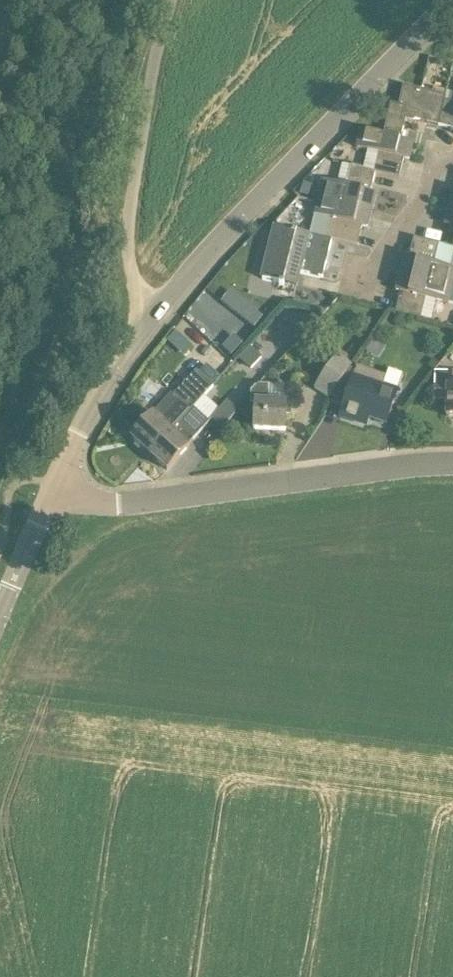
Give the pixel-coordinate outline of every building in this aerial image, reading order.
[(439,127),(446,101),(444,101),(446,96),(403,87),(399,107),(391,105),(383,137),(401,141),(406,119),(439,127)] [(446,101),(439,127),(452,130),(452,103),(446,101)] [(356,148),(378,154),(373,173),(373,174),(376,174),(399,180),(404,160),(409,162),(414,144),(401,141),(383,137),(361,131),(356,148)] [(312,186),(322,188),(319,199),(372,213),(376,194),(371,193),(376,174),(373,174),(373,173),(350,167),(345,186),(323,181),(318,180),(312,186)] [(303,184),(300,195),(315,200),(318,189),(303,184)] [(315,214),(310,236),(332,241),(358,248),(363,228),(368,229),(372,213),(319,199),(315,214)] [(312,221),(313,202),(295,201),(294,220),(312,221)] [(449,210),(445,227),(450,228),(445,247),(452,249),(452,211),(449,210)] [(310,236),(276,227),(263,280),(280,285),(280,287),(284,288),(284,286),(296,289),(300,274),(323,279),(332,241),(310,236)] [(452,288),(452,286),(452,269),(450,268),(452,257),(452,249),(445,247),(440,245),(414,239),(409,259),(404,258),(400,275),(452,288)] [(401,293),(396,313),(421,319),(426,299),(448,304),(452,289),(452,288),(400,275),(396,292),(401,293)] [(203,291),(188,312),(213,329),(228,308),(203,291)] [(251,309),(242,320),(254,329),(263,317),(251,309)] [(222,348),(231,357),(243,344),(235,335),(222,348)] [(238,360),(250,371),(262,358),(250,347),(238,360)] [(353,366),(337,356),(314,388),(330,399),(353,366)] [(333,398),(332,403),(344,408),(341,418),(361,424),(363,417),(387,425),(398,390),(385,386),(388,378),(358,369),(358,372),(352,370),(333,398)] [(194,409),(203,399),(213,387),(197,371),(173,396),(172,396),(180,403),(161,422),(154,415),(151,418),(149,416),(144,422),(146,424),(132,439),(151,456),(194,409)] [(435,374),(434,401),(447,401),(447,418),(452,418),(452,375),(435,374)] [(286,432),(287,404),(269,403),(270,387),(258,387),(252,393),(251,403),(256,403),(254,430),(286,432)] [(223,401),(210,422),(223,430),(236,409),(223,401)] [(188,447),(209,423),(194,409),(151,456),(167,471),(189,448),(188,447)]
